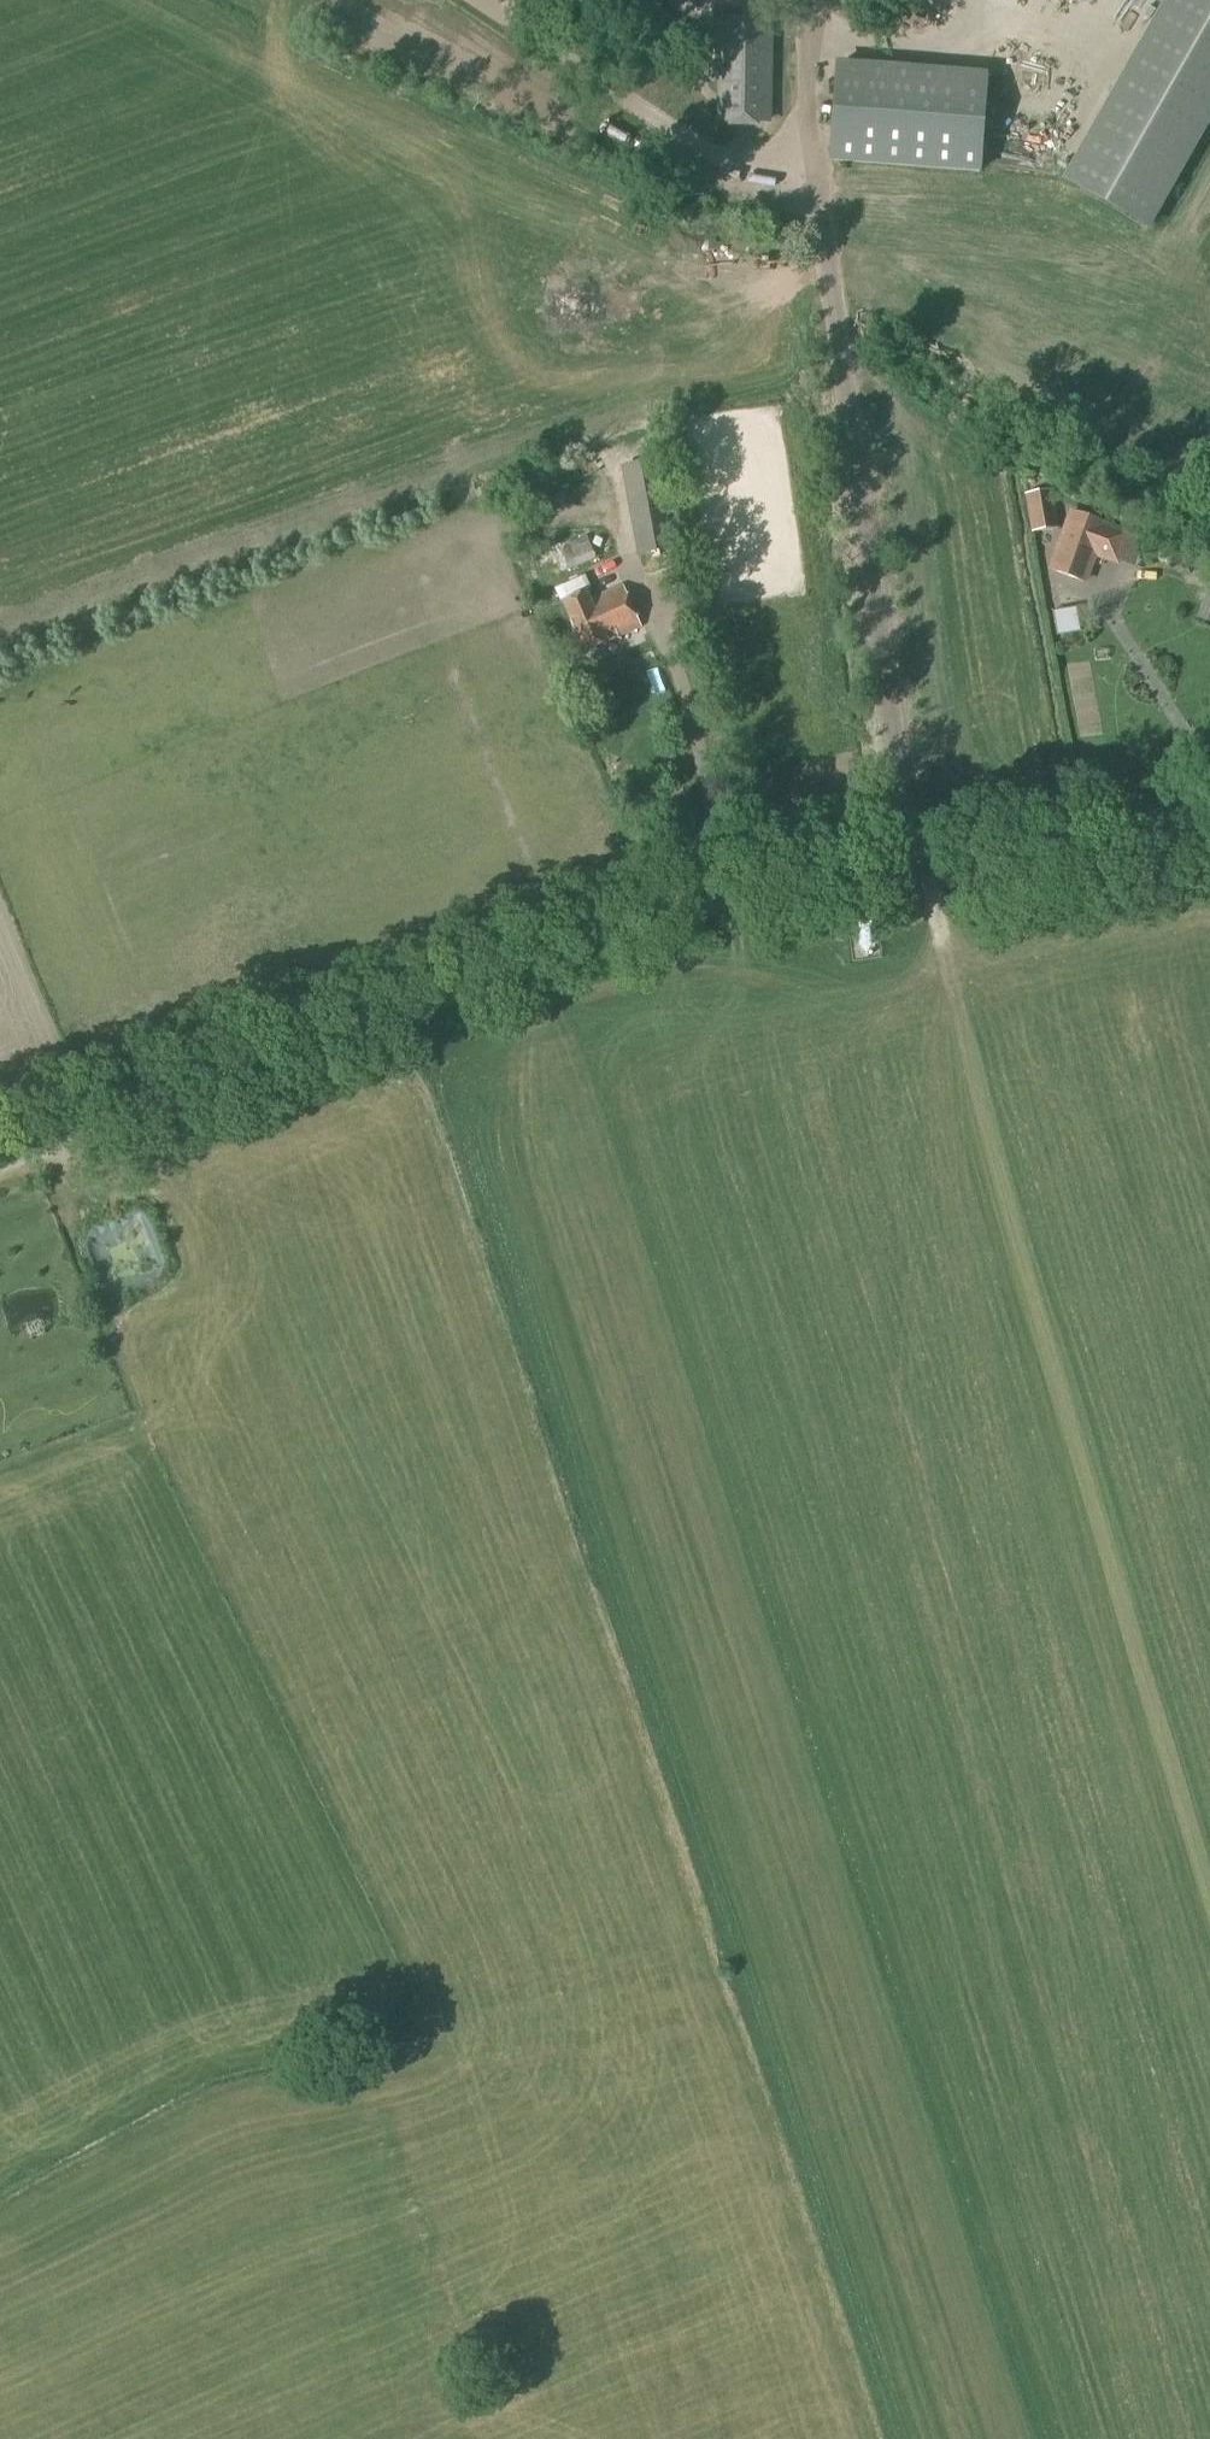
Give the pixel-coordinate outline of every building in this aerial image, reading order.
[(1066,176),(1151,224),(1209,120),(1209,0),(1166,0),(1066,176)] [(725,23),(716,22),(714,123),(723,124),(723,129),(754,129),(754,124),(769,125),(770,24),(755,24),(755,18),(725,18),(725,23)] [(982,174),(989,72),(840,59),(832,163),(982,174)] [(621,466),(637,558),(676,550),(660,459),(621,466)] [(1031,533),(1060,529),(1053,489),(1024,494),(1031,533)] [(1072,513),(1051,570),(1084,582),(1093,557),(1117,565),(1118,564),(1128,537),(1103,528),(1105,524),(1072,513)] [(569,571),(597,559),(588,536),(560,548),(569,571)] [(642,627),(623,586),(590,600),(587,592),(563,603),(585,652),(642,627)] [(1197,619),(1209,624),(1209,586),(1197,619)] [(9,1339),(74,1317),(54,1260),(0,1278),(0,1313),(9,1339)]
